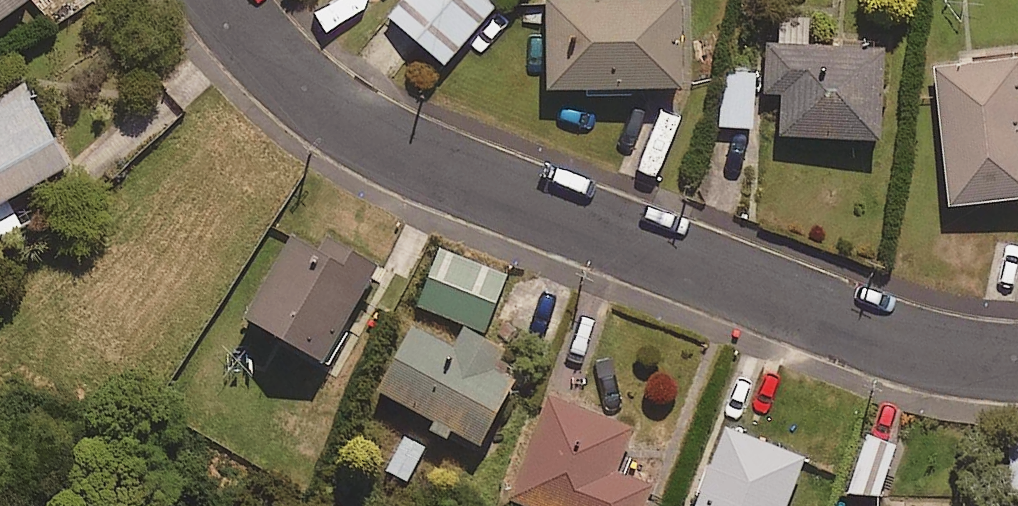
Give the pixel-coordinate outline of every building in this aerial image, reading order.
[(31,0),(0,0),(0,21),(31,0)] [(486,0),(404,0),(389,18),(445,66),(495,7),(486,0)] [(681,0),(547,0),(549,90),(683,88),(681,0)] [(809,20),(782,19),(781,44),(767,43),(765,91),(785,92),(783,137),(882,141),(885,48),(808,46),(809,20)] [(936,63),(950,206),(1017,200),(1017,55),(936,63)] [(755,75),(723,74),(721,127),(753,128),(755,75)] [(33,236),(13,198),(69,168),(25,85),(0,98),(0,254),(33,236)] [(323,364),(378,269),(327,240),(322,249),(295,233),(245,318),(323,364)] [(507,273),(439,247),(418,305),(486,330),(507,273)] [(464,331),(456,346),(415,326),(382,390),(435,416),(425,437),(443,446),(449,434),(483,451),(520,378),(497,367),(505,351),(464,331)] [(546,398),(508,500),(524,505),(646,505),(653,487),(617,474),(633,430),(546,398)] [(721,430),(694,505),(787,505),(804,460),(721,430)] [(897,445),(866,436),(850,491),(880,500),(897,445)] [(428,448),(400,437),(387,469),(415,480),(428,448)]
